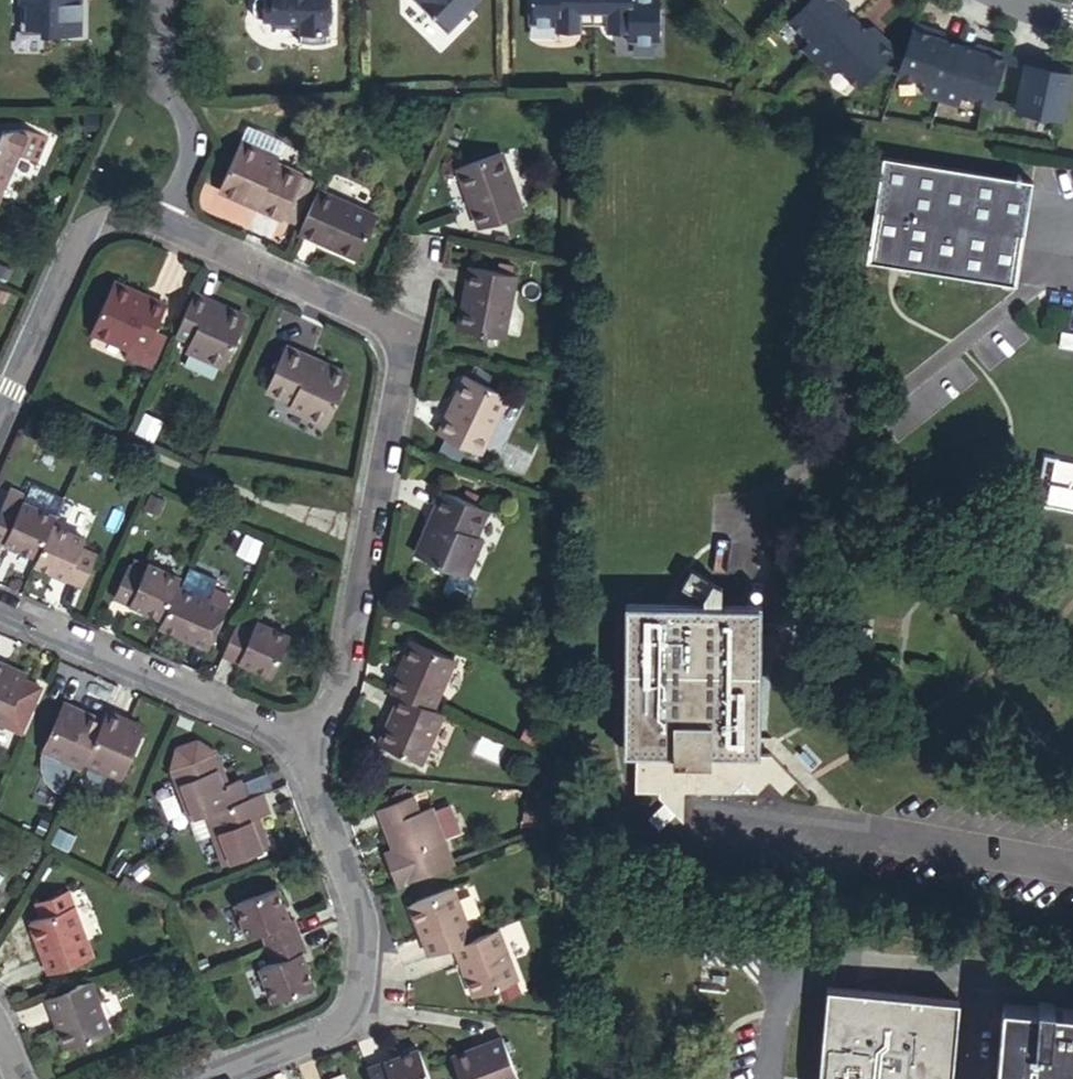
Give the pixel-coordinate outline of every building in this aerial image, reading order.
[(25,5),(31,4),(31,27),(46,27),(46,33),(82,33),(83,0),(25,0),(25,5)] [(257,4),(257,9),(257,11),(257,14),(259,19),(260,21),(276,21),(276,30),(304,30),(304,41),(306,42),(311,43),(319,44),(323,43),(328,42),(331,41),(331,19),(334,19),(334,0),(259,0),(257,4)] [(453,32),(480,5),(476,0),(419,0),(453,32)] [(660,4),(659,4),(659,0),(531,0),(530,18),(556,19),(556,25),(580,26),(581,21),(607,22),(607,27),(629,29),(629,40),(657,41),(658,29),(659,29),(661,23),(662,16),(662,10),(660,4)] [(859,20),(848,9),(849,8),(841,0),(814,0),(795,19),(816,40),(809,48),(822,60),(859,20)] [(871,31),(859,20),(822,60),(834,72),(842,64),(864,85),(899,47),(886,35),(882,39),(872,30),(871,31)] [(936,29),(919,23),(903,72),(931,82),(928,92),(945,98),(962,46),(945,40),(946,38),(935,34),(936,29)] [(877,26),(872,30),(882,39),(886,35),(877,26)] [(946,38),(948,33),(936,29),(935,34),(946,38)] [(991,53),(993,48),(980,44),(979,49),(991,53)] [(978,51),(962,46),(945,98),(962,104),(965,93),(994,103),(1010,54),(993,48),(991,53),(979,49),(978,51)] [(1072,89),(1072,65),(1060,62),(1059,68),(1047,65),(1049,59),(1031,55),(1021,107),(1038,111),(1039,108),(1051,111),(1050,113),(1067,117),(1072,89)] [(1059,68),(1060,62),(1049,59),(1047,65),(1059,68)] [(1050,113),(1051,111),(1039,108),(1038,111),(1037,116),(1049,119),(1050,113)] [(14,157),(35,166),(45,142),(24,132),(0,134),(0,148),(15,154),(14,157)] [(239,133),(234,145),(276,162),(281,148),(239,133)] [(495,139),(449,157),(474,219),(519,202),(495,139)] [(276,162),(234,145),(213,195),(280,223),(285,212),(295,215),(310,177),(276,162)] [(1028,172),(883,147),(865,252),(1012,277),(1028,172)] [(14,157),(15,154),(0,148),(0,190),(14,157)] [(380,202),(324,177),(302,229),(357,251),(380,202)] [(285,212),(280,223),(290,227),(295,215),(285,212)] [(524,275),(478,267),(465,325),(511,333),(524,275)] [(149,300),(109,283),(91,324),(133,343),(137,334),(150,340),(166,303),(150,296),(149,300)] [(248,313),(194,292),(177,329),(195,337),(194,343),(228,357),(248,313)] [(353,372),(290,345),(271,385),(293,397),(292,401),(333,417),(353,372)] [(511,401),(470,383),(446,441),(487,459),(511,401)] [(491,505),(449,492),(427,561),(476,576),(488,537),(482,535),(491,505)] [(54,522),(58,514),(23,498),(19,505),(5,498),(0,509),(0,535),(40,554),(54,522)] [(40,554),(37,560),(82,582),(97,550),(80,542),(83,535),(54,522),(40,554)] [(185,578),(188,571),(155,556),(152,563),(135,556),(119,587),(170,612),(185,578)] [(170,612),(167,618),(214,640),(230,604),(215,597),(216,592),(185,578),(170,612)] [(628,591),(627,735),(619,736),(619,789),(647,792),(663,805),(664,778),(716,779),(728,769),(742,782),(755,770),(768,783),(781,770),(756,746),(755,595),(628,591)] [(242,611),(227,646),(276,667),(294,626),(263,611),(259,620),(242,611)] [(414,641),(389,693),(403,698),(438,714),(461,663),(414,641)] [(0,659),(0,720),(3,722),(22,677),(4,667),(7,662),(0,659)] [(92,755),(109,714),(68,696),(45,745),(46,745),(43,751),(43,764),(47,776),(58,786),(66,789),(79,761),(88,765),(92,755)] [(426,768),(449,719),(438,714),(403,698),(381,747),(426,768)] [(149,721),(113,705),(109,714),(92,755),(127,768),(149,721)] [(223,746),(206,734),(185,742),(177,762),(223,746)] [(177,762),(194,818),(200,812),(203,812),(252,794),(246,775),(227,781),(224,773),(230,770),(223,746),(177,762)] [(263,808),(259,791),(252,794),(203,812),(219,862),(266,846),(258,820),(251,822),(249,814),(263,808)] [(373,805),(378,823),(389,820),(397,844),(385,847),(382,848),(393,883),(451,861),(433,804),(419,808),(418,812),(416,812),(411,794),(373,805)] [(389,820),(378,823),(385,847),(397,844),(389,820)] [(259,947),(297,933),(291,915),(284,917),(271,884),(229,900),(242,934),(252,929),(259,947)] [(457,944),(476,937),(457,888),(413,904),(431,953),(457,944)] [(71,917),(26,932),(44,985),(90,970),(71,917)] [(522,982),(502,927),(476,937),(457,944),(477,998),(522,982)] [(302,945),(297,933),(259,947),(264,960),(254,965),(266,998),(308,982),(296,949),(302,945)] [(971,998),(834,984),(827,1078),(961,1078),(971,998)] [(88,992),(46,1006),(67,1063),(108,1048),(88,992)] [(1050,1005),(1050,999),(1034,997),(1033,1004),(1015,1003),(1007,1078),(1072,1078),(1072,1007),(1050,1005)] [(462,1078),(511,1078),(521,1075),(505,1033),(450,1053),(453,1060),(456,1063),(458,1067),(462,1078)] [(369,1078),(424,1078),(414,1055),(366,1072),(369,1078)]
